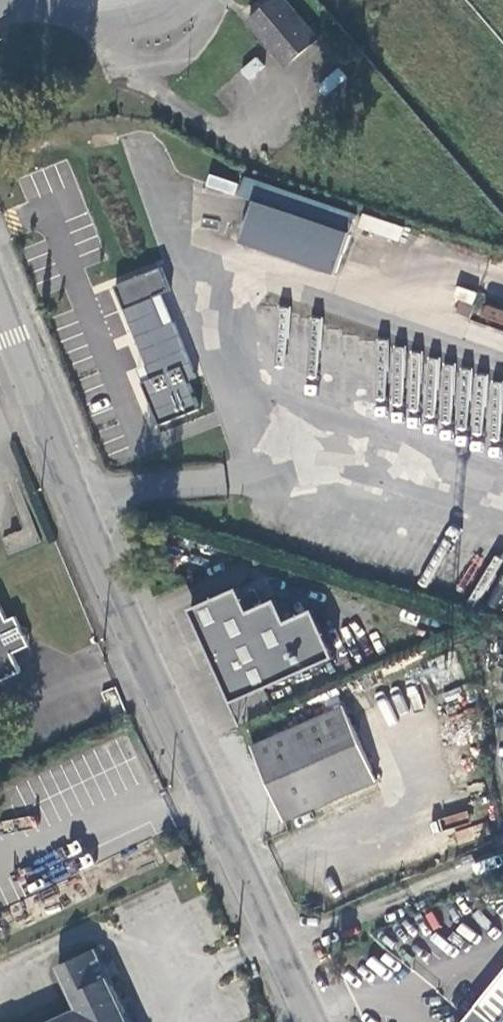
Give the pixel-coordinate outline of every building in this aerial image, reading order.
[(314,44),(277,0),(246,25),(284,70),(314,44)] [(233,195),(237,183),(208,174),(204,186),(233,195)] [(351,214),(243,180),(237,199),(251,204),(238,246),(332,277),(351,214)] [(111,290),(113,290),(143,278),(105,187),(73,196),(111,290)] [(159,271),(143,278),(113,290),(124,315),(169,295),(159,271)] [(242,617),(230,593),(184,615),(213,677),(227,707),(301,673),(279,626),(269,604),(242,617)] [(279,626),(301,673),(328,660),(306,613),(279,626)] [(15,680),(8,662),(26,654),(11,621),(2,625),(0,621),(0,686),(15,680)] [(278,823),(371,783),(340,711),(247,750),(278,823)] [(90,953),(52,971),(73,1014),(57,1021),(125,1021),(90,953)] [(470,1021),(502,1021),(502,984),(470,1021)]
